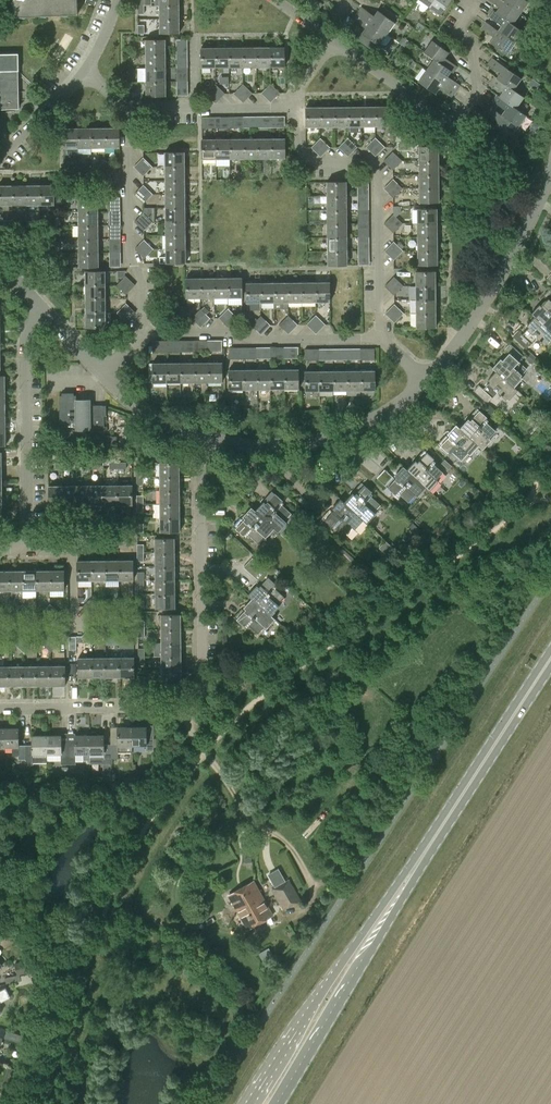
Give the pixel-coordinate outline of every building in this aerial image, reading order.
[(14,16),(77,14),(77,0),(13,0),(14,16)] [(318,10),(323,4),(317,0),(304,0),(318,10)] [(429,7),(440,15),(451,0),(434,0),(429,7)] [(513,24),(520,13),(502,0),(488,0),(496,6),(497,5),(499,6),(495,12),(494,12),(512,25),(513,24)] [(520,13),(528,2),(526,0),(502,0),(520,13)] [(179,5),(159,6),(159,19),(179,19),(179,5)] [(361,7),(357,13),(387,34),(395,23),(392,21),(396,16),(383,6),(379,11),(377,10),(373,17),(371,15),(371,14),(363,9),(361,7)] [(501,25),(498,30),(515,43),(523,31),(513,24),(512,25),(494,12),(495,12),(493,10),(488,17),(498,24),(499,23),(501,25)] [(387,34),(357,13),(353,19),(363,26),(364,25),(366,26),(361,33),(362,33),(358,39),(365,44),(369,38),(379,45),(379,44),(381,45),(383,46),(385,45),(387,45),(392,38),(386,34),(387,34)] [(179,33),(179,19),(159,19),(159,33),(179,33)] [(507,55),(515,43),(498,30),(485,21),(480,28),(490,35),(491,34),(494,36),(489,42),(507,55)] [(146,40),(146,55),(166,54),(165,40),(146,40)] [(176,40),(176,53),(188,53),(187,40),(176,40)] [(432,40),(424,52),(434,59),(451,71),(454,74),(458,68),(448,60),(448,61),(445,59),(449,53),(444,49),(434,42),(432,40)] [(434,42),(444,49),(446,47),(435,40),(434,42)] [(215,48),(215,67),(229,67),(229,47),(215,48)] [(229,47),(229,67),(243,67),(243,47),(229,47)] [(243,47),(243,67),(256,67),(256,47),(243,47)] [(256,47),(256,67),(270,66),(270,47),(256,47)] [(284,47),(270,47),(270,66),(284,66),(284,47)] [(201,67),(215,67),(215,48),(201,48),(201,67)] [(188,67),(188,53),(176,53),(176,67),(188,67)] [(19,109),(19,97),(14,98),(14,94),(14,71),(19,71),(18,54),(0,54),(0,109),(19,109)] [(146,68),(166,68),(166,54),(146,55),(146,68)] [(498,70),(500,71),(496,77),(514,89),(521,79),(492,58),(487,64),(497,71),(498,70)] [(434,59),(426,70),(456,91),(460,85),(450,78),(450,79),(447,77),(451,71),(434,59)] [(188,80),(188,67),(176,67),(177,81),(188,80)] [(166,68),(146,68),(146,82),(166,82),(166,68)] [(451,97),(456,91),(426,70),(418,81),(435,94),(439,88),(442,89),(441,90),(451,97)] [(503,90),(499,96),(516,108),(524,97),(514,89),(496,77),(494,75),(490,82),(500,89),(501,88),(503,90)] [(188,95),(188,80),(177,81),(177,95),(188,95)] [(166,96),(166,82),(146,82),(146,96),(166,96)] [(270,83),(266,88),(275,97),(280,92),(270,83)] [(216,84),(211,89),(220,98),(225,93),(216,84)] [(243,84),(239,88),(248,98),(252,93),(243,84)] [(243,102),(248,98),(239,88),(234,93),(243,102)] [(271,102),(275,97),(266,88),(261,93),(271,102)] [(216,103),(220,98),(211,89),(206,93),(216,103)] [(516,108),(499,96),(496,94),(492,101),(502,108),(503,107),(505,108),(501,114),(501,115),(518,127),(526,116),(516,108)] [(493,126),(510,138),(518,127),(501,115),(501,114),(489,105),(484,112),(494,119),(495,118),(497,120),(493,126)] [(362,107),(362,126),(375,126),(375,106),(362,107)] [(389,106),(375,106),(375,126),(389,126),(389,106)] [(306,127),(320,127),(320,107),(306,107),(306,127)] [(333,126),(333,107),(320,107),(320,127),(333,126)] [(333,107),(333,126),(348,126),(347,107),(333,107)] [(362,132),(362,126),(362,107),(347,107),(348,126),(348,132),(362,132)] [(215,128),(228,128),(228,116),(215,117),(215,128)] [(228,128),(242,127),(242,116),(228,116),(228,128)] [(242,127),(256,127),(255,116),(242,116),(242,127)] [(256,127),(269,127),(269,116),(255,116),(256,127)] [(285,116),(269,116),(269,127),(285,127),(285,123),(285,116)] [(202,128),(215,128),(215,117),(201,117),(202,128)] [(119,128),(105,129),(105,148),(120,148),(119,128)] [(63,148),(78,148),(78,129),(63,129),(63,148)] [(78,129),(78,148),(91,148),(91,129),(78,129)] [(91,129),(91,148),(105,148),(105,129),(91,129)] [(366,147),(371,151),(380,142),(375,137),(366,147)] [(244,139),(244,158),(258,158),(257,138),(244,139)] [(257,138),(258,158),(271,158),(271,138),(257,138)] [(286,138),(271,138),(271,158),(286,158),(286,138)] [(320,138),(316,143),(325,152),(330,147),(320,138)] [(348,138),(344,142),(353,151),(357,147),(348,138)] [(202,159),(216,159),(216,139),(202,139),(202,159)] [(216,139),(216,159),(230,159),(230,139),(216,139)] [(230,139),(230,159),(244,158),(244,139),(230,139)] [(348,156),(353,151),(344,142),(339,147),(348,156)] [(385,146),(380,142),(371,151),(376,156),(385,146)] [(321,156),(325,152),(316,143),(311,147),(321,156)] [(524,148),(518,144),(514,149),(520,154),(524,148)] [(419,146),(419,160),(439,160),(439,146),(419,146)] [(165,152),(165,167),(185,166),(184,152),(165,152)] [(384,161),(389,166),(398,156),(393,152),(384,161)] [(403,161),(398,156),(389,166),(393,170),(403,161)] [(143,158),(138,162),(148,172),(153,167),(143,158)] [(419,176),(439,176),(439,160),(419,160),(419,176)] [(78,161),(73,166),(82,174),(87,170),(78,161)] [(105,161),(101,165),(110,175),(115,170),(105,161)] [(143,176),(148,172),(138,162),(134,167),(143,176)] [(106,179),(110,175),(101,165),(96,170),(106,179)] [(77,179),(82,174),(73,166),(68,170),(77,179)] [(165,180),(185,180),(185,166),(165,167),(165,180)] [(420,188),(439,187),(439,176),(419,176),(420,188)] [(384,188),(389,193),(398,183),(394,179),(384,188)] [(165,194),(185,194),(185,180),(165,180),(165,194)] [(327,182),(327,196),(347,196),(347,181),(327,182)] [(358,181),(358,196),(369,195),(369,181),(358,181)] [(403,188),(398,183),(389,193),(394,197),(403,188)] [(144,185),(139,190),(148,199),(153,194),(144,185)] [(13,205),(12,186),(0,186),(0,205),(13,205)] [(12,186),(13,205),(26,205),(26,186),(12,186)] [(26,186),(26,205),(40,205),(40,186),(26,186)] [(54,186),(40,186),(40,205),(54,205),(54,186)] [(440,202),(439,187),(420,188),(420,202),(440,202)] [(143,204),(148,199),(139,190),(134,195),(143,204)] [(166,208),(186,208),(185,194),(165,194),(166,208)] [(369,209),(369,195),(358,196),(358,209),(369,209)] [(328,210),(347,210),(347,196),(327,196),(328,210)] [(78,198),(78,212),(98,212),(98,197),(78,198)] [(109,197),(109,211),(120,211),(120,197),(109,197)] [(166,221),(186,221),(186,208),(166,208),(166,221)] [(417,208),(417,223),(437,223),(437,208),(417,208)] [(369,223),(369,209),(358,209),(358,223),(369,223)] [(328,224),(347,223),(347,210),(328,210),(328,224)] [(120,225),(120,211),(109,211),(109,226),(120,225)] [(97,226),(98,225),(98,212),(78,212),(78,226),(97,226)] [(144,213),(139,217),(149,227),(153,222),(144,213)] [(385,224),(386,225),(389,228),(398,218),(394,215),(385,224)] [(144,231),(149,227),(139,217),(134,222),(144,231)] [(403,224),(398,218),(389,228),(394,233),(403,224)] [(184,225),(186,225),(186,221),(166,221),(166,225),(164,225),(164,235),(184,235),(184,225)] [(346,237),(347,237),(347,223),(328,224),(328,237),(346,237)] [(370,225),(369,223),(358,223),(358,225),(357,225),(357,237),(369,237),(368,225),(370,225)] [(436,225),(437,225),(437,223),(417,223),(418,225),(416,225),(417,236),(436,236),(436,225)] [(120,239),(120,225),(109,226),(109,239),(120,239)] [(77,239),(97,239),(97,226),(78,226),(77,226),(77,239)] [(165,249),(185,249),(184,235),(164,235),(165,249)] [(417,250),(436,250),(436,236),(417,236),(417,250)] [(348,251),(347,237),(346,237),(328,237),(328,251),(346,251),(348,251)] [(369,251),(369,237),(357,237),(357,251),(369,251)] [(78,253),(97,252),(97,239),(77,239),(78,253)] [(120,253),(120,239),(109,239),(109,253),(120,253)] [(144,240),(140,245),(149,254),(154,249),(144,240)] [(384,251),(388,256),(397,246),(392,242),(384,251)] [(144,258),(149,254),(140,245),(135,249),(144,258)] [(402,251),(397,246),(388,256),(393,260),(402,251)] [(185,262),(185,249),(165,249),(165,263),(185,262)] [(437,264),(436,250),(417,250),(417,264),(437,264)] [(348,265),(348,251),(346,251),(328,251),(328,265),(346,265),(348,265)] [(369,264),(369,251),(357,251),(357,264),(369,264)] [(97,267),(97,252),(78,253),(78,267),(97,267)] [(121,267),(120,253),(109,253),(109,267),(121,267)] [(84,271),(85,286),(104,285),(104,271),(84,271)] [(415,271),(415,285),(435,285),(435,271),(415,271)] [(116,285),(121,290),(131,281),(126,276),(116,285)] [(228,297),(228,277),(214,278),(214,297),(228,297)] [(241,277),(228,277),(228,297),(241,297),(241,277)] [(384,286),(389,290),(397,281),(393,277),(384,286)] [(185,297),(200,297),(200,278),(185,278),(185,297)] [(214,297),(214,278),(200,278),(200,297),(214,297)] [(135,286),(131,281),(121,290),(126,295),(135,286)] [(328,281),(315,282),(315,302),(328,302),(328,281)] [(402,285),(397,281),(389,290),(393,294),(402,285)] [(245,302),(260,302),(259,282),(245,282),(245,302)] [(274,302),(273,282),(259,282),(260,302),(274,302)] [(288,302),(287,282),(273,282),(274,302),(282,302),(282,309),(288,309),(288,302)] [(301,302),(301,282),(287,282),(288,302),(301,302)] [(315,302),(315,282),(301,282),(301,302),(315,302)] [(85,299),(104,299),(104,285),(85,286),(85,299)] [(415,299),(435,299),(435,285),(415,285),(415,299)] [(534,316),(550,331),(550,291),(548,289),(543,295),(547,298),(540,305),(538,304),(530,313),(534,316)] [(85,313),(105,313),(104,299),(85,299),(85,313)] [(415,313),(435,313),(435,299),(415,299),(415,313)] [(117,313),(122,317),(131,308),(126,304),(117,313)] [(384,314),(389,318),(398,309),(393,304),(384,314)] [(135,313),(131,308),(122,317),(126,322),(135,313)] [(192,318),(196,323),(205,313),(201,309),(192,318)] [(219,318),(224,322),(233,313),(228,309),(219,318)] [(402,313),(398,309),(389,318),(393,322),(402,313)] [(111,327),(111,313),(105,313),(85,313),(85,327),(111,327)] [(210,318),(205,313),(196,323),(201,327),(210,318)] [(237,317),(233,313),(224,322),(228,327),(237,317)] [(435,327),(435,313),(415,313),(415,327),(435,327)] [(277,325),(282,329),(292,320),(287,315),(277,325)] [(305,324),(310,329),(319,320),(314,315),(305,324)] [(251,325),(255,330),(264,320),(260,316),(251,325)] [(534,316),(526,325),(528,327),(521,334),(517,331),(512,336),(526,349),(536,338),(544,345),(546,343),(547,345),(550,341),(550,331),(534,316)] [(269,325),(264,320),(255,330),(260,334),(269,325)] [(296,325),(292,320),(282,329),(287,334),(296,325)] [(324,324),(319,320),(310,329),(315,333),(324,324)] [(152,352),(166,352),(166,340),(152,341),(152,352)] [(166,352),(180,351),(179,340),(166,340),(166,352)] [(180,351),(193,351),(193,340),(179,340),(180,351)] [(193,351),(207,351),(207,340),(193,340),(193,351)] [(491,367),(495,371),(513,387),(521,378),(519,376),(521,374),(513,367),(523,355),(509,343),(504,349),(508,352),(502,359),(500,357),(491,367)] [(228,358),(242,358),(242,347),(228,347),(228,358)] [(242,358),(256,358),(256,347),(242,347),(242,358)] [(256,358),(270,358),(270,347),(256,347),(256,358)] [(270,358),(283,358),(283,347),(270,347),(270,358)] [(304,360),(318,360),(318,348),(304,348),(304,360)] [(318,360),(332,360),(332,348),(318,348),(318,360)] [(332,360),(346,359),(346,348),(332,348),(332,360)] [(346,359),(360,359),(360,348),(346,348),(346,359)] [(528,351),(526,354),(534,361),(537,358),(528,351)] [(530,366),(534,361),(526,354),(525,354),(528,357),(525,360),(530,366)] [(152,383),(167,382),(167,362),(152,363),(152,383)] [(181,382),(180,362),(167,362),(167,382),(181,382)] [(194,382),(194,362),(180,362),(181,382),(194,382)] [(208,382),(208,362),(194,362),(194,382),(208,382)] [(221,362),(208,362),(208,382),(221,382),(221,362)] [(228,388),(243,388),(243,369),(228,369),(228,388)] [(243,369),(243,388),(257,388),(257,369),(243,369)] [(257,388),(270,388),(269,369),(257,369),(257,388)] [(269,369),(270,388),(283,388),(283,369),(269,369)] [(298,369),(283,369),(283,388),(298,388),(298,369)] [(346,390),(346,370),(333,371),(333,390),(346,390)] [(360,390),(360,370),(346,370),(346,390),(360,390)] [(374,370),(360,370),(360,390),(374,390),(374,370)] [(305,390),(319,390),(319,371),(304,371),(305,390)] [(333,390),(333,371),(319,371),(319,390),(333,390)] [(517,390),(513,387),(495,371),(487,380),(489,382),(483,389),(478,385),(473,391),(487,404),(497,392),(505,399),(507,398),(509,399),(517,390)] [(103,436),(103,416),(106,416),(106,405),(89,405),(89,399),(87,399),(87,397),(78,397),(78,399),(76,399),(76,396),(74,396),(74,393),(61,393),(62,396),(59,396),(59,416),(59,427),(68,427),(68,430),(59,430),(59,431),(60,432),(60,434),(60,435),(62,438),(64,440),(65,441),(66,442),(68,443),(68,444),(88,444),(88,446),(89,446),(89,449),(111,449),(111,436),(103,436)] [(476,409),(459,428),(478,446),(482,449),(488,442),(486,440),(495,431),(486,423),(488,420),(476,409)] [(471,453),(478,446),(459,428),(455,425),(438,444),(449,455),(452,452),(461,460),(469,451),(471,453)] [(424,451),(406,470),(425,487),(429,491),(436,484),(434,482),(442,473),(433,465),(436,461),(424,451)] [(444,460),(441,463),(448,469),(451,466),(444,460)] [(159,462),(159,477),(179,477),(179,462),(159,462)] [(425,487),(406,470),(402,466),(392,477),(385,471),(377,479),(386,488),(392,492),(396,496),(398,494),(408,502),(416,493),(418,495),(425,487)] [(502,480),(507,474),(504,471),(499,477),(502,480)] [(159,491),(179,491),(179,477),(159,477),(159,491)] [(361,483),(343,503),(362,520),(366,524),(373,516),(371,514),(379,505),(370,497),(373,494),(361,483)] [(90,485),(91,504),(104,504),(104,484),(90,485)] [(104,484),(104,504),(118,504),(118,484),(104,484)] [(132,484),(118,484),(118,504),(132,504),(132,484)] [(48,505),(63,505),(63,485),(48,485),(48,505)] [(63,485),(63,505),(77,505),(76,485),(63,485)] [(76,485),(77,505),(91,504),(90,485),(76,485)] [(392,492),(386,488),(383,491),(389,496),(392,492)] [(160,504),(179,504),(179,491),(159,491),(160,504)] [(272,492),(254,511),(273,529),(277,532),(284,525),(282,523),(290,513),(281,505),(284,502),(272,492)] [(355,528),(362,520),(343,503),(339,499),(321,519),(333,529),(336,527),(345,535),(353,526),(355,528)] [(160,518),(179,518),(179,504),(160,504),(160,518)] [(273,529),(254,511),(250,507),(232,527),(244,538),(247,535),(256,543),(264,534),(267,536),(273,529)] [(179,532),(179,518),(160,518),(160,532),(179,532)] [(155,539),(155,554),(174,554),(174,539),(155,539)] [(386,553),(390,557),(395,551),(391,547),(386,553)] [(155,568),(174,567),(174,554),(155,554),(155,568)] [(256,577),(264,568),(252,557),(244,566),(256,577)] [(106,579),(106,559),(92,560),(92,579),(106,579)] [(119,579),(119,559),(106,559),(106,579),(119,579)] [(132,559),(119,559),(119,579),(133,579),(132,559)] [(77,579),(92,579),(92,560),(77,560),(77,579)] [(155,581),(174,581),(174,567),(155,568),(155,581)] [(64,569),(50,570),(50,589),(64,589),(64,569)] [(23,590),(23,570),(9,571),(9,590),(23,590)] [(37,590),(36,570),(23,570),(23,590),(37,590)] [(50,589),(50,570),(36,570),(37,590),(50,589)] [(9,571),(0,571),(0,590),(9,590),(9,571)] [(247,595),(251,599),(270,616),(277,608),(275,607),(284,597),(275,589),(277,586),(265,575),(247,595)] [(155,594),(175,594),(174,581),(155,581),(155,594)] [(175,608),(175,594),(155,594),(155,608),(175,608)] [(83,606),(88,610),(97,601),(92,597),(83,606)] [(110,606),(114,610),(124,601),(119,597),(110,606)] [(275,620),(270,616),(251,599),(233,618),(245,629),(247,626),(257,635),(265,625),(267,627),(275,620)] [(101,606),(97,601),(88,610),(92,615),(101,606)] [(128,606),(124,601),(114,610),(119,615),(128,606)] [(15,613),(19,618),(28,609),(24,604),(15,613)] [(42,613),(46,617),(55,608),(51,604),(42,613)] [(60,613),(55,608),(46,617),(51,622),(60,613)] [(33,613),(28,609),(19,618),(23,622),(33,613)] [(160,615),(160,629),(180,629),(180,615),(160,615)] [(92,626),(87,631),(96,640),(101,635),(92,626)] [(119,626),(114,631),(123,639),(128,635),(119,626)] [(161,643),(180,643),(180,629),(160,629),(161,643)] [(92,644),(96,640),(87,631),(83,635),(91,643),(92,644)] [(119,644),(123,639),(114,631),(110,635),(119,644)] [(24,633),(18,638),(28,647),(33,642),(24,633)] [(51,633),(46,638),(55,647),(60,642),(51,633)] [(76,636),(69,636),(70,650),(76,650),(76,643),(91,643),(83,635),(82,636),(76,636)] [(23,652),(28,647),(18,638),(14,643),(23,652)] [(51,651),(55,647),(46,638),(42,642),(51,651)] [(161,656),(180,656),(180,643),(161,643),(161,656)] [(120,677),(120,656),(106,657),(106,677),(120,677)] [(134,656),(120,656),(120,677),(134,677),(134,656)] [(161,670),(180,670),(180,656),(161,656),(161,670)] [(78,677),(92,677),(92,657),(78,657),(78,677)] [(106,677),(106,657),(92,657),(92,677),(106,677)] [(38,685),(37,665),(23,666),(24,685),(38,685)] [(51,685),(51,665),(37,665),(38,685),(51,685)] [(65,665),(51,665),(51,685),(65,685),(65,665)] [(10,666),(0,666),(0,686),(10,685),(10,666)] [(24,685),(23,666),(10,666),(10,685),(24,685)] [(180,684),(180,670),(161,670),(161,684),(180,684)] [(145,736),(145,726),(131,727),(131,753),(132,753),(132,746),(145,746),(145,750),(152,750),(152,736),(145,736)] [(117,727),(117,744),(110,744),(110,758),(117,758),(117,753),(131,753),(131,727),(117,727)] [(17,745),(17,728),(3,728),(3,746),(12,746),(12,755),(17,755),(17,759),(25,759),(24,745),(17,745)] [(89,733),(89,735),(88,735),(89,761),(96,761),(96,763),(110,763),(110,758),(110,744),(103,744),(103,734),(96,734),(96,733),(94,731),(90,731),(89,733)] [(31,735),(32,745),(24,745),(25,759),(25,763),(32,763),(32,761),(46,761),(46,754),(46,735),(31,735)] [(46,754),(60,754),(60,765),(67,765),(67,744),(60,744),(60,735),(46,735),(46,754)] [(75,765),(74,753),(83,753),(83,761),(89,761),(88,735),(74,735),(74,744),(67,744),(67,765),(75,765)] [(275,888),(285,882),(278,869),(268,875),(275,888)] [(271,890),(283,910),(300,900),(289,880),(285,882),(275,888),(271,890)] [(228,895),(247,930),(273,916),(253,881),(228,895)] [(15,964),(18,975),(20,975),(33,972),(30,960),(15,964)] [(37,973),(29,974),(31,981),(38,979),(37,973)] [(20,975),(18,975),(4,978),(6,985),(21,982),(20,975)] [(1,1000),(1,1002),(11,997),(6,987),(0,990),(0,1000),(1,1000)]
